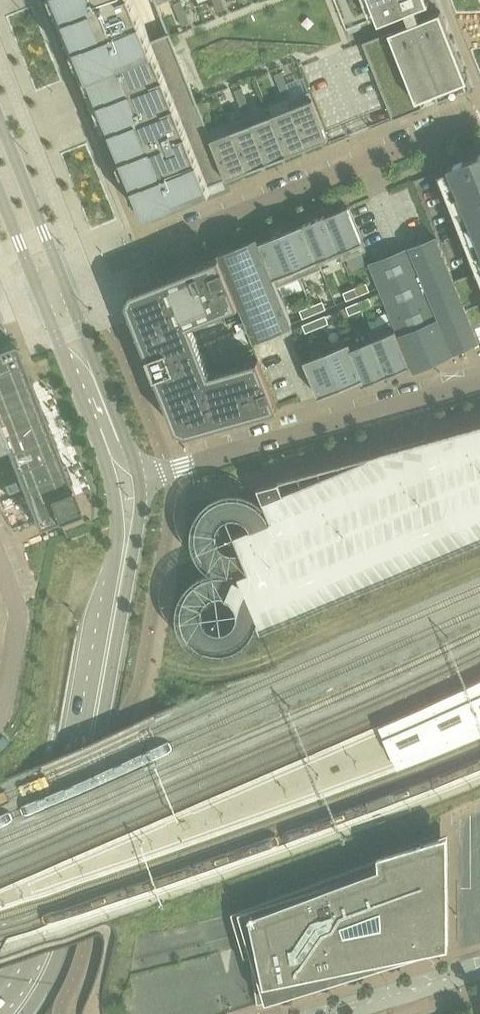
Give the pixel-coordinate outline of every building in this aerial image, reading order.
[(141,219),(230,184),(170,32),(151,40),(135,0),(54,0),(141,219)] [(180,9),(187,6),(185,0),(176,0),(180,9)] [(346,29),(376,17),(378,23),(429,3),(428,0),(334,0),(346,29)] [(187,6),(180,9),(184,20),(191,17),(187,6)] [(363,42),(393,119),(471,88),(441,11),(363,42)] [(290,84),(286,73),(278,76),(283,87),(290,84)] [(295,95),(290,84),(283,87),(287,98),(295,95)] [(250,100),(246,89),(238,92),(243,103),(250,100)] [(226,109),(222,98),(214,101),(219,112),(226,109)] [(315,98),(294,106),(310,146),(330,138),(315,98)] [(254,111),(250,100),(243,103),(247,114),(254,111)] [(294,106),(274,114),(290,154),(310,146),(294,106)] [(274,114),(254,121),(270,162),(290,154),(274,114)] [(254,121),(234,129),(250,170),(270,162),(254,121)] [(234,129),(214,137),(230,178),(250,170),(234,129)] [(448,166),(479,248),(479,153),(448,166)] [(362,244),(348,208),(325,217),(340,253),(362,244)] [(340,253),(325,217),(304,226),(318,262),(340,253)] [(318,262),(304,226),(282,234),(296,270),(318,262)] [(296,270),(282,234),(260,243),(266,257),(275,279),(296,270)] [(433,239),(370,264),(396,329),(405,352),(413,370),(454,353),(454,351),(479,340),(478,335),(455,280),(451,270),(438,237),(436,237),(433,239)] [(258,239),(220,255),(244,314),(245,314),(255,339),(271,333),(293,324),(275,279),(266,257),(260,243),(258,239)] [(245,318),(220,257),(130,292),(126,304),(178,430),(187,435),(279,410),(279,408),(251,341),(254,340),(245,318)] [(455,280),(478,335),(479,334),(479,270),(455,280)] [(369,292),(366,285),(354,289),(357,297),(369,292)] [(354,289),(343,294),(346,301),(357,297),(354,289)] [(372,305),(369,297),(358,302),(361,309),(372,305)] [(322,302),(311,307),(314,314),(325,310),(322,302)] [(361,309),(358,302),(347,306),(350,314),(361,309)] [(314,314),(311,307),(300,311),(303,319),(314,314)] [(326,315),(315,319),(318,327),(329,322),(326,315)] [(318,327),(315,319),(304,324),(307,331),(318,327)] [(405,352),(396,329),(373,338),(387,374),(410,365),(405,352)] [(387,374),(373,338),(353,346),(351,347),(364,377),(363,377),(365,383),(387,374)] [(0,343),(0,434),(35,523),(36,522),(37,523),(76,508),(77,504),(13,339),(12,339),(10,339),(0,343)] [(350,341),(328,350),(342,386),(363,377),(364,377),(351,347),(353,346),(350,341)] [(306,359),(305,359),(320,395),(342,386),(328,350),(306,359)] [(479,542),(479,423),(427,438),(388,448),(257,486),(271,519),(271,520),(267,513),(262,507),(256,503),(250,499),(243,497),(235,496),(228,496),(220,498),(214,501),(208,506),(203,511),(199,518),(196,525),(194,532),(195,539),(196,547),(199,554),(203,560),(208,565),(214,570),(221,573),(228,575),(228,576),(221,575),(214,575),(207,577),(200,580),(194,584),(189,589),(185,595),(182,602),(180,609),(180,617),(181,624),(183,631),(187,637),(192,643),(198,647),(204,651),(211,653),(219,654),(226,653),(234,651),(240,648),(246,643),(251,638),(255,631),(258,624),(261,632),(479,542)] [(258,1004),(361,970),(456,942),(455,920),(453,834),(441,837),(441,832),(382,855),(382,857),(234,913),(243,944),(246,956),(250,956),(258,1004)]
